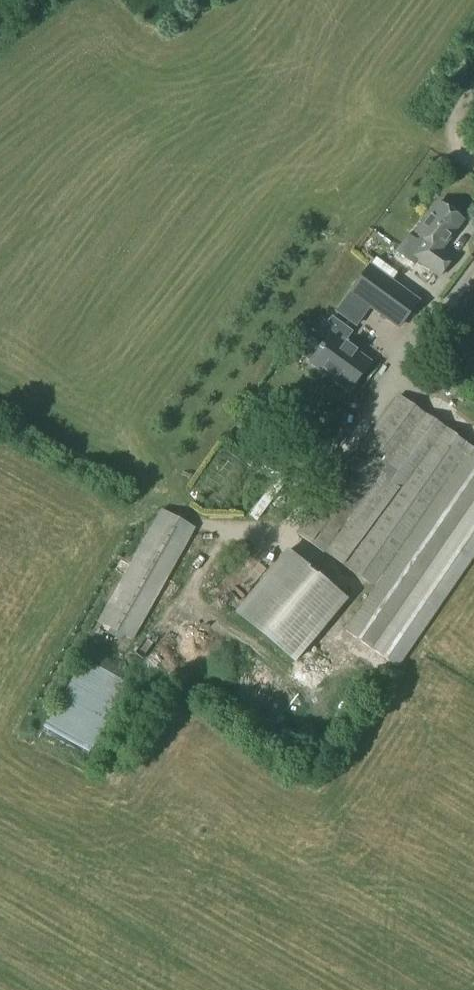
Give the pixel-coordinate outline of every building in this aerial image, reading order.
[(421,241),(409,258),(436,277),(450,258),(438,250),(459,221),(434,203),(412,234),(421,241)] [(368,266),(349,292),(397,328),(416,302),(368,266)] [(304,314),(295,323),(311,338),(319,329),(304,314)] [(352,356),(353,354),(344,347),(343,349),(340,348),(349,335),(330,322),(317,340),(324,346),(310,365),(348,392),(367,366),(352,356)] [(328,446),(350,417),(308,386),(304,392),(285,378),(268,401),(328,446)] [(301,549),(313,558),(412,416),(399,407),(394,414),(383,407),(348,457),(359,465),(353,473),(341,464),(333,475),(347,484),(301,549)] [(382,660),(389,649),(395,647),(473,527),(473,511),(450,547),(429,554),(473,486),(473,460),(470,457),(442,500),(426,505),(417,519),(418,524),(427,521),(396,568),(375,575),(459,447),(443,437),(348,581),(363,591),(339,627),(349,659),(361,667),(382,660)] [(123,579),(99,622),(132,642),(151,609),(164,616),(178,589),(166,582),(194,532),(160,513),(129,570),(122,566),(117,576),(123,579)] [(289,552),(236,615),(296,667),(349,602),(289,552)] [(84,663),(44,736),(89,761),(130,688),(84,663)]
